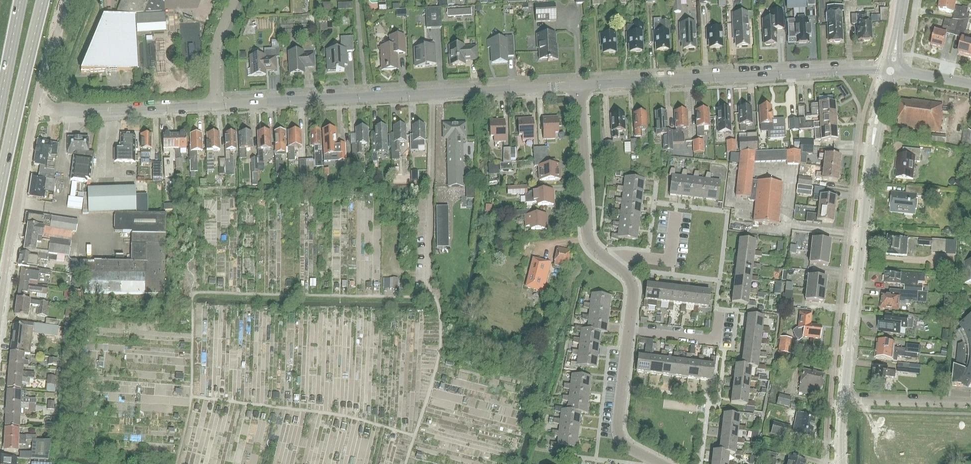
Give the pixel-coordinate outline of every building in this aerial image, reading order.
[(81,73),(136,70),(139,69),(137,32),(137,25),(166,24),(165,13),(165,3),(156,0),(121,0),(115,15),(114,15),(112,16),(111,11),(108,12),(108,16),(105,16),(103,16),(81,73)] [(814,0),(787,0),(787,8),(807,7),(807,8),(814,8),(814,6),(814,0)] [(970,15),(966,14),(967,8),(963,7),(962,8),(955,7),(956,1),(953,0),(940,0),(939,3),(940,3),(939,10),(954,12),(953,20),(961,21),(969,19),(970,15)] [(555,7),(535,7),(536,22),(556,21),(555,7)] [(426,29),(441,28),(440,8),(425,9),(426,29)] [(880,15),(871,15),(871,22),(885,21),(888,8),(879,9),(880,15)] [(471,9),(447,10),(448,17),(471,16),(471,9)] [(777,35),(776,30),(784,29),(783,11),(769,12),(769,19),(763,19),(764,44),(765,44),(766,45),(771,45),(772,44),(776,44),(775,35),(777,35)] [(842,33),(842,23),(841,12),(827,12),(827,15),(828,24),(827,24),(828,34),(828,42),(834,42),(835,42),(839,42),(840,41),(842,41),(842,34),(842,33)] [(736,46),(748,46),(747,13),(733,13),(734,28),(734,34),(736,35),(736,46)] [(857,30),(858,41),(871,40),(871,22),(867,22),(866,14),(851,15),(851,24),(856,24),(856,30),(857,30)] [(670,21),(661,21),(661,19),(653,19),(653,23),(654,32),(654,39),(656,39),(656,51),(668,50),(668,33),(671,33),(670,21)] [(788,39),(789,39),(789,38),(797,38),(797,44),(808,43),(808,36),(810,36),(810,26),(807,26),(807,19),(796,19),(787,20),(788,39)] [(943,50),(947,34),(955,36),(958,22),(952,20),(952,21),(945,19),(941,33),(935,31),(931,46),(933,47),(932,48),(936,49),(937,48),(943,50)] [(961,21),(958,21),(958,22),(955,36),(962,38),(962,39),(958,54),(964,55),(964,56),(969,58),(970,52),(970,41),(968,40),(970,33),(966,32),(969,19),(961,21)] [(695,49),(694,30),(694,22),(680,23),(680,31),(681,37),(682,38),(683,49),(695,49)] [(633,25),(627,26),(627,33),(627,34),(628,40),(629,41),(630,52),(642,51),(641,33),(643,33),(642,23),(633,24),(633,25)] [(710,48),(722,47),(721,29),(707,29),(707,36),(709,36),(710,48)] [(550,60),(558,60),(557,51),(556,51),(555,34),(536,35),(537,48),(539,48),(539,60),(548,59),(548,61),(550,61),(550,60)] [(603,53),(615,53),(614,34),(601,35),(601,41),(603,42),(603,53)] [(404,35),(390,36),(390,47),(382,47),(382,60),(381,60),(381,68),(378,69),(397,68),(396,59),(398,57),(397,54),(405,53),(404,35)] [(506,57),(514,56),(513,36),(505,37),(505,39),(487,40),(488,47),(491,47),(492,63),(507,62),(506,57)] [(354,51),(353,37),(340,37),(341,50),(327,51),(328,63),(327,63),(327,72),(344,71),(344,65),(347,65),(346,51),(354,51)] [(436,64),(434,41),(423,42),(423,48),(414,48),(415,67),(425,67),(425,65),(436,64)] [(464,45),(449,46),(450,65),(465,65),(465,60),(477,60),(476,47),(464,47),(464,45)] [(264,56),(250,56),(251,69),(247,69),(248,76),(265,75),(265,70),(276,70),(275,58),(280,58),(279,48),(272,49),(264,49),(264,56)] [(303,55),(303,51),(288,52),(290,74),(304,74),(304,67),(314,67),(313,54),(303,55)] [(847,90),(842,94),(845,99),(851,96),(847,90)] [(941,113),(942,104),(911,100),(910,103),(901,102),(898,124),(908,126),(907,128),(940,133),(943,113),(941,113)] [(819,104),(810,105),(811,117),(819,116),(835,115),(835,102),(819,103),(819,104)] [(745,124),(752,124),(751,107),(750,107),(750,106),(742,107),(742,108),(738,108),(739,125),(740,125),(740,131),(745,131),(745,124)] [(771,106),(759,107),(761,125),(761,132),(768,131),(768,139),(778,138),(779,138),(780,138),(780,137),(781,137),(782,137),(782,136),(783,136),(783,135),(784,135),(784,134),(784,133),(785,133),(785,132),(785,131),(785,130),(784,123),(777,123),(777,120),(772,121),(772,119),(772,113),(771,113),(771,106)] [(721,109),(717,109),(718,133),(730,132),(729,108),(721,108),(721,109)] [(704,127),(709,126),(708,110),(707,110),(707,109),(700,109),(700,110),(696,110),(698,137),(704,137),(704,127)] [(684,135),(681,135),(681,128),(688,128),(687,111),(675,111),(675,130),(671,130),(672,143),(685,143),(684,135)] [(655,112),(656,136),(663,136),(664,151),(672,151),(672,138),(667,138),(666,112),(655,112)] [(617,131),(625,131),(624,114),(623,114),(623,113),(616,113),(616,114),(611,115),(612,138),(618,138),(617,131)] [(640,130),(647,130),(646,113),(634,113),(635,137),(640,137),(640,130)] [(805,119),(798,119),(799,130),(814,129),(820,129),(836,128),(835,115),(819,116),(820,123),(805,124),(805,119)] [(554,134),(558,134),(557,118),(543,118),(544,139),(555,139),(554,134)] [(523,140),(534,140),(533,119),(518,120),(519,136),(522,135),(523,140)] [(799,130),(798,119),(788,119),(789,131),(799,130)] [(494,142),(505,141),(504,120),(490,121),(490,137),(494,137),(494,142)] [(413,135),(410,135),(410,151),(418,151),(418,145),(425,145),(424,125),(423,125),(423,124),(416,125),(416,126),(413,126),(413,135)] [(462,138),(465,138),(465,124),(444,125),(444,138),(447,138),(448,186),(463,186),(462,138)] [(397,127),(394,127),(394,134),(390,134),(391,157),(399,156),(399,152),(399,142),(406,142),(405,126),(404,126),(404,125),(397,126),(397,127)] [(375,132),(371,132),(372,153),(376,153),(381,153),(380,149),(387,148),(387,143),(386,127),(385,127),(385,126),(378,127),(378,128),(375,128),(375,132)] [(361,159),(360,154),(361,154),(361,144),(368,144),(367,128),(367,127),(359,128),(359,129),(356,129),(357,144),(352,144),(352,159),(361,159)] [(325,162),(331,161),(331,155),(338,155),(338,161),(346,160),(345,146),(338,146),(337,139),(336,139),(335,129),(334,129),(333,128),(329,128),(328,129),(323,130),(325,162)] [(820,129),(814,129),(815,141),(821,141),(821,142),(837,141),(836,128),(820,129)] [(294,147),(301,146),(301,130),(297,131),(297,130),(288,130),(289,147),(288,147),(288,161),(295,161),(294,147)] [(320,130),(313,130),(310,130),(311,147),(315,146),(315,168),(321,167),(321,146),(320,130)] [(279,131),(275,132),(275,146),(275,156),(276,174),(283,174),(283,162),(281,162),(281,153),(286,153),(285,131),(284,131),(283,131),(280,131),(279,131)] [(970,149),(970,132),(963,131),(960,147),(970,149)] [(234,157),(230,156),(230,149),(237,149),(236,133),(234,133),(233,132),(230,132),(229,133),(225,133),(225,153),(225,159),(226,174),(226,177),(234,176),(234,157)] [(258,157),(257,157),(257,158),(257,164),(263,164),(263,155),(263,148),(271,148),(270,132),(258,132),(257,132),(258,155),(258,157)] [(135,162),(135,150),(138,150),(138,143),(135,143),(135,135),(126,135),(126,133),(122,133),(121,135),(120,143),(119,144),(119,150),(114,149),(114,162),(135,162)] [(165,135),(163,135),(163,149),(164,154),(170,154),(170,159),(164,159),(164,178),(174,177),(173,159),(175,159),(174,135),(170,135),(169,133),(165,134),(165,135)] [(179,135),(174,135),(175,159),(175,160),(182,159),(181,154),(180,154),(180,149),(186,149),(186,135),(184,135),(183,133),(180,133),(179,135)] [(198,171),(197,151),(202,151),(202,134),(200,134),(199,133),(196,133),(195,134),(190,135),(191,145),(189,145),(190,172),(191,172),(195,171),(198,171)] [(206,142),(207,160),(207,171),(214,171),(214,157),(212,157),(212,150),(220,150),(219,134),(218,134),(217,133),(214,133),(213,134),(207,134),(207,142),(206,142)] [(240,149),(239,149),(239,159),(246,159),(246,148),(252,148),(251,133),(239,133),(240,149)] [(141,135),(141,156),(141,164),(149,164),(149,155),(149,149),(151,149),(152,135),(150,135),(149,134),(146,134),(145,135),(141,135)] [(739,152),(757,151),(756,134),(747,135),(747,138),(739,139),(739,152)] [(94,152),(88,152),(89,138),(68,138),(68,154),(74,154),(70,181),(88,183),(88,181),(90,181),(94,152)] [(50,143),(50,142),(37,140),(34,164),(39,165),(38,177),(53,179),(53,175),(58,144),(50,143)] [(693,153),(704,153),(703,140),(692,141),(693,153)] [(727,152),(736,152),(736,140),(726,141),(727,152)] [(605,153),(613,153),(612,141),(604,141),(605,153)] [(540,161),(546,160),(548,160),(548,147),(539,148),(540,161)] [(919,162),(921,150),(903,148),(902,156),(896,155),(895,169),(896,169),(896,178),(913,179),(915,162),(919,162)] [(778,224),(782,184),(752,180),(753,162),(754,152),(754,151),(740,152),(736,197),(748,198),(748,199),(750,201),(756,202),(754,222),(778,224)] [(800,151),(786,151),(786,161),(786,164),(800,165),(800,151)] [(731,153),(730,163),(738,164),(739,154),(731,153)] [(824,160),(823,167),(839,169),(841,156),(825,154),(825,155),(819,154),(818,160),(824,160)] [(546,160),(540,161),(534,161),(534,167),(539,166),(539,180),(560,179),(559,165),(546,166),(546,160)] [(161,182),(161,178),(161,163),(153,163),(153,178),(153,182),(161,182)] [(839,169),(823,167),(822,174),(816,173),(816,178),(822,179),(822,180),(838,182),(839,169)] [(684,177),(681,176),(674,176),(675,169),(671,168),(669,175),(672,176),(669,196),(670,196),(670,195),(681,196),(681,197),(682,197),(684,177)] [(696,178),(692,178),(686,177),(687,170),(683,170),(681,176),(684,177),(682,197),(682,196),(693,197),(693,199),(696,178)] [(708,179),(705,179),(698,178),(699,172),(695,171),(692,178),(696,178),(693,199),(694,199),(694,197),(705,199),(705,200),(708,179)] [(707,172),(705,179),(708,179),(705,200),(706,200),(706,199),(717,200),(717,202),(718,202),(720,181),(710,180),(711,173),(707,172)] [(38,177),(32,176),(29,196),(44,198),(45,191),(54,193),(56,180),(53,179),(38,177)] [(617,191),(623,193),(623,189),(644,192),(643,191),(644,180),(645,180),(625,177),(624,187),(617,186),(617,191)] [(812,178),(798,177),(797,184),(811,186),(812,178)] [(798,184),(796,193),(811,195),(812,186),(798,184)] [(508,195),(527,193),(526,186),(508,188),(508,195)] [(924,197),(925,188),(906,186),(906,195),(893,193),(891,212),(914,215),(916,196),(924,197)] [(136,187),(88,189),(88,193),(88,214),(114,213),(136,212),(136,187)] [(623,189),(623,193),(622,199),(616,199),(615,203),(622,206),(622,201),(642,204),(642,203),(641,203),(643,192),(644,192),(623,189)] [(525,203),(532,202),(537,202),(537,205),(553,205),(553,190),(532,191),(532,192),(529,192),(528,193),(528,195),(525,195),(525,203)] [(818,209),(834,211),(836,197),(820,196),(813,196),(813,201),(819,202),(818,209)] [(622,201),(622,206),(621,211),(614,210),(614,215),(620,218),(621,213),(641,216),(641,215),(640,215),(641,204),(642,204),(622,201)] [(448,206),(436,206),(437,241),(449,241),(448,206)] [(834,211),(818,209),(818,215),(807,213),(806,221),(817,222),(817,221),(833,223),(834,211)] [(546,215),(530,215),(530,210),(512,212),(512,217),(525,216),(526,227),(531,226),(531,230),(547,229),(546,215)] [(80,261),(80,273),(85,273),(84,293),(164,295),(166,234),(166,214),(136,213),(136,212),(114,213),(114,233),(132,233),(131,245),(131,262),(80,261)] [(76,232),(78,221),(51,217),(26,213),(24,224),(42,227),(76,232)] [(621,213),(620,218),(620,224),(613,223),(612,227),(619,229),(619,225),(640,228),(640,227),(638,227),(640,216),(641,216),(621,213)] [(619,225),(619,229),(618,235),(611,234),(611,238),(618,240),(618,237),(638,240),(638,239),(637,239),(638,228),(640,228),(619,225)] [(26,235),(24,251),(36,253),(36,251),(48,253),(50,243),(50,239),(43,238),(44,228),(28,226),(27,229),(26,235)] [(888,236),(886,254),(903,256),(907,256),(907,247),(904,247),(904,245),(908,245),(908,238),(904,238),(888,236)] [(71,242),(50,239),(50,243),(48,253),(57,255),(65,256),(69,256),(71,242)] [(739,240),(738,253),(753,255),(753,256),(761,257),(762,252),(754,251),(755,242),(739,240)] [(829,254),(830,242),(812,240),(811,252),(829,254)] [(946,241),(932,240),(932,247),(931,252),(945,253),(945,252),(946,241)] [(946,241),(945,252),(956,253),(957,241),(946,240),(946,241)] [(567,268),(571,251),(557,248),(553,264),(567,268)] [(20,253),(18,266),(29,267),(29,268),(37,269),(38,259),(50,261),(51,255),(21,251),(21,253),(20,253)] [(828,266),(829,254),(811,252),(809,264),(828,266)] [(753,255),(738,253),(736,265),(752,267),(752,269),(760,269),(760,265),(752,264),(753,256),(753,255)] [(78,274),(79,260),(71,259),(70,273),(78,274)] [(543,292),(550,263),(533,259),(526,287),(543,292)] [(970,284),(970,262),(964,261),(962,283),(970,284)] [(752,267),(736,265),(735,278),(751,280),(750,281),(758,282),(759,277),(751,276),(752,269),(752,267)] [(22,269),(20,283),(29,284),(30,283),(37,284),(39,274),(43,275),(52,276),(53,271),(37,269),(37,271),(22,269)] [(885,272),(884,283),(900,284),(900,285),(918,286),(918,282),(925,282),(925,275),(919,274),(885,272)] [(825,291),(826,279),(808,277),(806,289),(825,291)] [(390,278),(389,288),(398,289),(398,278),(390,278)] [(751,280),(735,278),(733,290),(749,292),(749,294),(757,295),(757,290),(749,289),(750,281),(751,280)] [(29,284),(20,283),(17,297),(29,299),(30,292),(46,295),(47,286),(42,286),(42,287),(29,285),(29,284)] [(658,302),(660,286),(647,284),(645,299),(645,300),(644,300),(643,308),(647,308),(648,306),(656,307),(656,301),(658,302)] [(672,287),(660,286),(658,302),(656,301),(656,307),(655,309),(660,310),(661,302),(669,303),(670,303),(672,287)] [(685,289),(672,287),(670,303),(669,303),(668,311),(672,311),(673,304),(681,305),(681,304),(683,305),(685,289)] [(685,313),(686,305),(694,306),(695,306),(697,290),(685,289),(683,305),(681,304),(681,305),(680,312),(685,313)] [(824,303),(825,291),(806,289),(805,301),(824,303)] [(697,315),(698,307),(708,308),(710,292),(697,290),(695,306),(694,306),(693,314),(695,314),(697,315)] [(749,292),(733,290),(732,303),(747,305),(747,306),(755,307),(756,302),(748,302),(749,294),(749,292)] [(69,291),(68,298),(76,299),(80,299),(80,297),(80,292),(69,291)] [(881,302),(880,305),(881,307),(881,308),(898,310),(899,299),(911,300),(911,302),(917,303),(918,292),(904,291),(891,291),(890,296),(888,296),(883,295),(882,301),(881,302)] [(928,293),(923,293),(918,292),(917,303),(926,303),(928,293)] [(583,307),(589,309),(590,306),(610,309),(610,308),(609,308),(611,297),(612,297),(612,296),(591,294),(590,304),(584,303),(583,307)] [(17,299),(15,316),(28,318),(30,305),(38,306),(39,302),(17,299)] [(38,306),(37,315),(47,316),(49,303),(39,302),(38,306)] [(590,306),(589,309),(589,315),(582,315),(582,319),(588,321),(588,318),(609,321),(609,320),(608,320),(609,309),(610,309),(590,306)] [(821,338),(821,330),(821,327),(810,325),(811,314),(800,313),(798,329),(796,328),(793,331),(793,333),(793,334),(794,335),(794,337),(795,338),(796,339),(797,340),(799,341),(803,337),(820,339),(820,338),(821,338)] [(877,331),(900,334),(901,328),(913,329),(914,317),(886,314),(885,320),(880,319),(879,323),(878,323),(877,331)] [(747,316),(746,329),(761,331),(761,332),(769,333),(769,328),(762,327),(763,318),(747,316)] [(960,327),(961,328),(963,330),(965,333),(965,334),(966,336),(967,338),(968,340),(969,343),(970,346),(970,347),(970,350),(970,351),(970,317),(960,327)] [(588,318),(588,321),(587,327),(575,326),(574,330),(580,333),(581,329),(600,332),(602,332),(607,333),(608,332),(606,332),(608,321),(609,321),(588,318)] [(47,326),(45,326),(26,323),(25,327),(14,325),(10,352),(24,354),(30,354),(32,333),(46,335),(47,326)] [(581,329),(580,333),(580,338),(573,338),(573,342),(579,344),(579,341),(600,344),(600,343),(599,343),(600,332),(581,329)] [(746,329),(744,341),(760,343),(760,344),(767,345),(768,341),(760,340),(761,332),(761,331),(746,329)] [(788,354),(790,339),(780,338),(778,352),(788,354)] [(579,341),(579,344),(578,350),(572,350),(572,354),(578,356),(578,353),(599,356),(599,355),(597,355),(599,344),(600,344),(579,341)] [(744,341),(743,354),(758,356),(758,357),(766,358),(767,353),(759,352),(760,344),(760,343),(744,341)] [(877,341),(876,350),(904,353),(904,352),(905,353),(906,349),(900,348),(894,348),(895,343),(877,341)] [(964,345),(963,343),(958,345),(956,363),(964,365),(965,363),(966,361),(966,358),(966,357),(966,355),(966,353),(966,350),(965,349),(965,348),(964,345)] [(920,346),(906,345),(906,349),(905,353),(907,353),(911,353),(915,354),(919,354),(920,346)] [(638,356),(636,372),(649,374),(651,358),(652,358),(653,350),(652,350),(651,354),(648,354),(648,357),(638,356)] [(876,350),(875,358),(893,361),(897,361),(898,357),(899,357),(904,357),(911,358),(911,353),(907,353),(905,353),(904,352),(904,353),(876,350)] [(651,358),(649,374),(662,375),(664,359),(665,359),(666,352),(661,351),(660,359),(652,358),(651,358)] [(10,353),(9,365),(23,366),(28,367),(28,362),(23,361),(24,354),(10,353)] [(578,353),(578,356),(577,362),(571,362),(570,366),(576,368),(577,368),(577,365),(597,368),(597,367),(596,367),(597,356),(599,356),(578,353)] [(664,359),(662,375),(674,376),(676,361),(677,361),(678,353),(674,353),(673,360),(665,359),(664,359)] [(676,361),(674,376),(687,378),(689,362),(690,362),(691,355),(686,354),(685,362),(677,361),(676,361)] [(741,366),(751,367),(751,368),(757,368),(757,369),(765,370),(765,366),(757,365),(758,357),(758,356),(743,354),(741,366)] [(689,362),(687,378),(699,379),(701,364),(703,364),(703,356),(699,356),(698,363),(690,362),(689,362)] [(701,364),(699,379),(712,381),(714,366),(715,366),(716,358),(711,357),(710,365),(703,364),(701,364)] [(970,363),(970,364),(970,367),(969,370),(969,371),(954,366),(952,386),(961,387),(962,386),(961,386),(962,384),(970,382),(970,361),(970,363)] [(909,374),(910,365),(898,364),(897,373),(909,374)] [(8,376),(30,378),(34,379),(35,373),(22,372),(23,366),(9,365),(8,376)] [(735,365),(734,378),(750,380),(750,381),(757,382),(758,378),(750,377),(751,368),(751,367),(741,366),(735,365)] [(895,378),(896,371),(889,370),(889,373),(886,372),(887,367),(874,366),(872,383),(885,384),(886,377),(895,378)] [(819,397),(824,375),(803,370),(798,392),(819,397)] [(564,388),(570,390),(570,387),(591,390),(591,389),(589,389),(591,378),(592,378),(592,377),(572,375),(571,384),(564,384),(564,388)] [(30,378),(8,376),(7,389),(21,390),(21,384),(30,384),(30,378)] [(734,378),(732,391),(748,392),(748,394),(756,395),(756,390),(749,389),(750,381),(750,380),(734,378)] [(570,387),(570,390),(569,396),(563,395),(562,400),(568,402),(569,399),(589,401),(588,401),(589,390),(591,390),(570,387)] [(6,403),(29,404),(36,404),(36,399),(20,398),(21,392),(7,391),(6,403)] [(732,391),(731,403),(746,405),(746,406),(754,407),(755,403),(747,402),(748,394),(748,392),(732,391)] [(788,408),(791,397),(781,395),(778,405),(788,408)] [(569,399),(568,402),(567,408),(555,407),(554,411),(561,413),(561,410),(581,412),(581,413),(588,414),(588,413),(587,413),(588,402),(589,402),(589,401),(569,399)] [(29,410),(29,404),(6,403),(6,415),(20,415),(20,410),(29,410)] [(789,408),(787,414),(796,416),(792,433),(811,437),(816,417),(797,413),(798,410),(789,408)] [(561,410),(561,413),(560,419),(554,419),(553,421),(553,423),(559,425),(560,422),(580,424),(581,424),(579,424),(581,413),(581,412),(561,410)] [(20,415),(6,415),(5,427),(19,428),(20,415)] [(723,415),(722,427),(738,429),(737,431),(745,432),(746,427),(738,426),(739,417),(723,415)] [(560,422),(559,425),(559,431),(552,431),(552,435),(558,437),(558,434),(579,436),(578,436),(579,425),(580,425),(580,424),(560,422)] [(773,423),(770,433),(789,438),(791,428),(789,427),(773,423)] [(738,429),(722,427),(720,440),(736,442),(736,443),(744,444),(744,440),(737,439),(737,431),(738,429)] [(26,441),(26,436),(18,436),(19,430),(5,429),(5,439),(5,440),(26,441)] [(558,434),(558,437),(557,443),(551,443),(550,447),(557,449),(558,446),(578,449),(578,448),(576,448),(578,437),(579,437),(579,436),(558,434)] [(25,446),(26,441),(5,440),(4,451),(18,452),(18,445),(25,446)] [(20,458),(48,461),(51,441),(36,440),(36,441),(33,441),(32,453),(20,452),(20,458)] [(720,440),(719,452),(729,453),(729,454),(734,454),(734,456),(742,457),(743,452),(735,451),(736,443),(736,442),(720,440)] [(719,452),(713,451),(711,463),(735,463),(728,463),(729,454),(729,453),(719,452)] [(777,454),(766,451),(762,463),(774,463),(777,454)]
